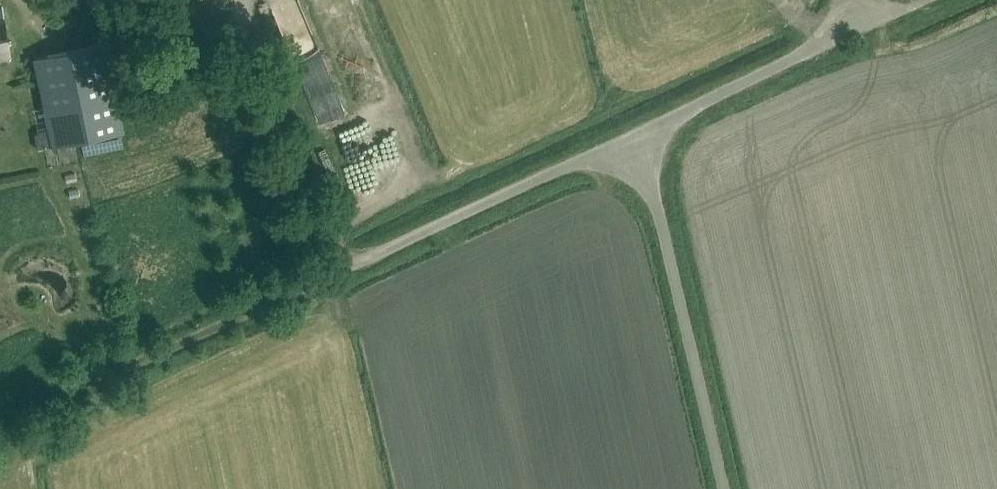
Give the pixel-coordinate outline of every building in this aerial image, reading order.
[(3,7),(0,8),(0,61),(11,59),(3,7)] [(123,131),(105,43),(32,58),(47,131),(30,135),(33,150),(123,131)] [(90,155),(126,147),(124,137),(88,144),(90,155)]
